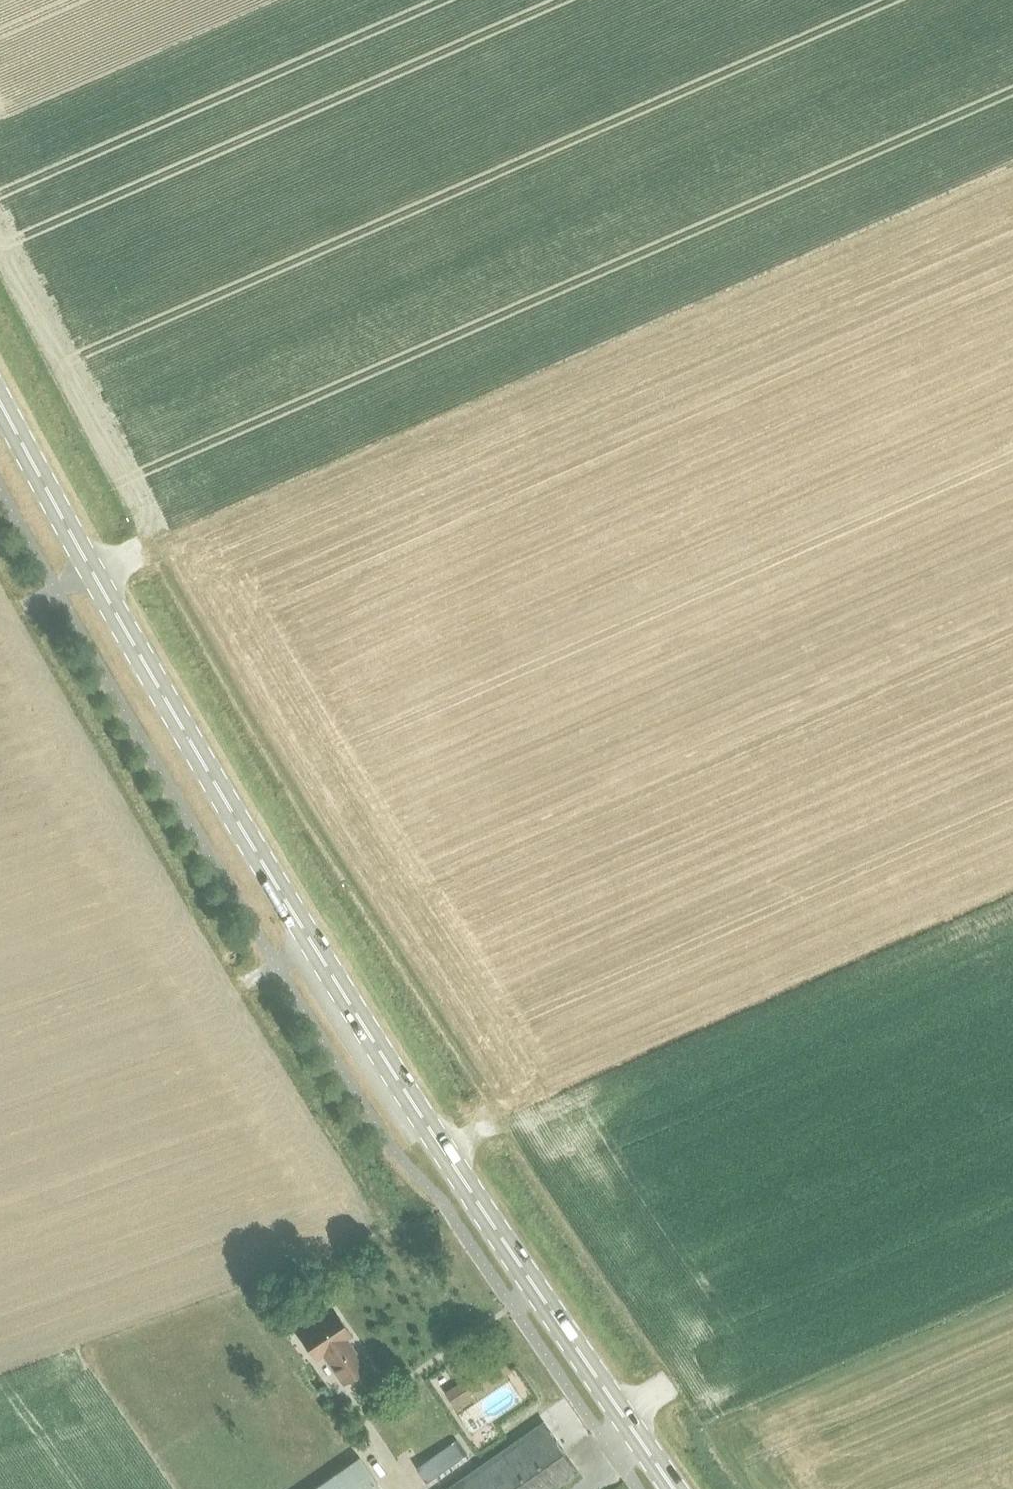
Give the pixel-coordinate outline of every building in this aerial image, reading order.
[(353,1334),(333,1305),(298,1329),(318,1359),(324,1354),(344,1383),(369,1366),(349,1337),(353,1334)] [(500,1357),(460,1384),(471,1399),(511,1372),(500,1357)] [(567,1479),(577,1472),(544,1423),(450,1488),(553,1488),(567,1479)] [(457,1439),(418,1466),(428,1481),(467,1453),(457,1439)] [(326,1479),(312,1488),(382,1488),(359,1456),(326,1479)]
